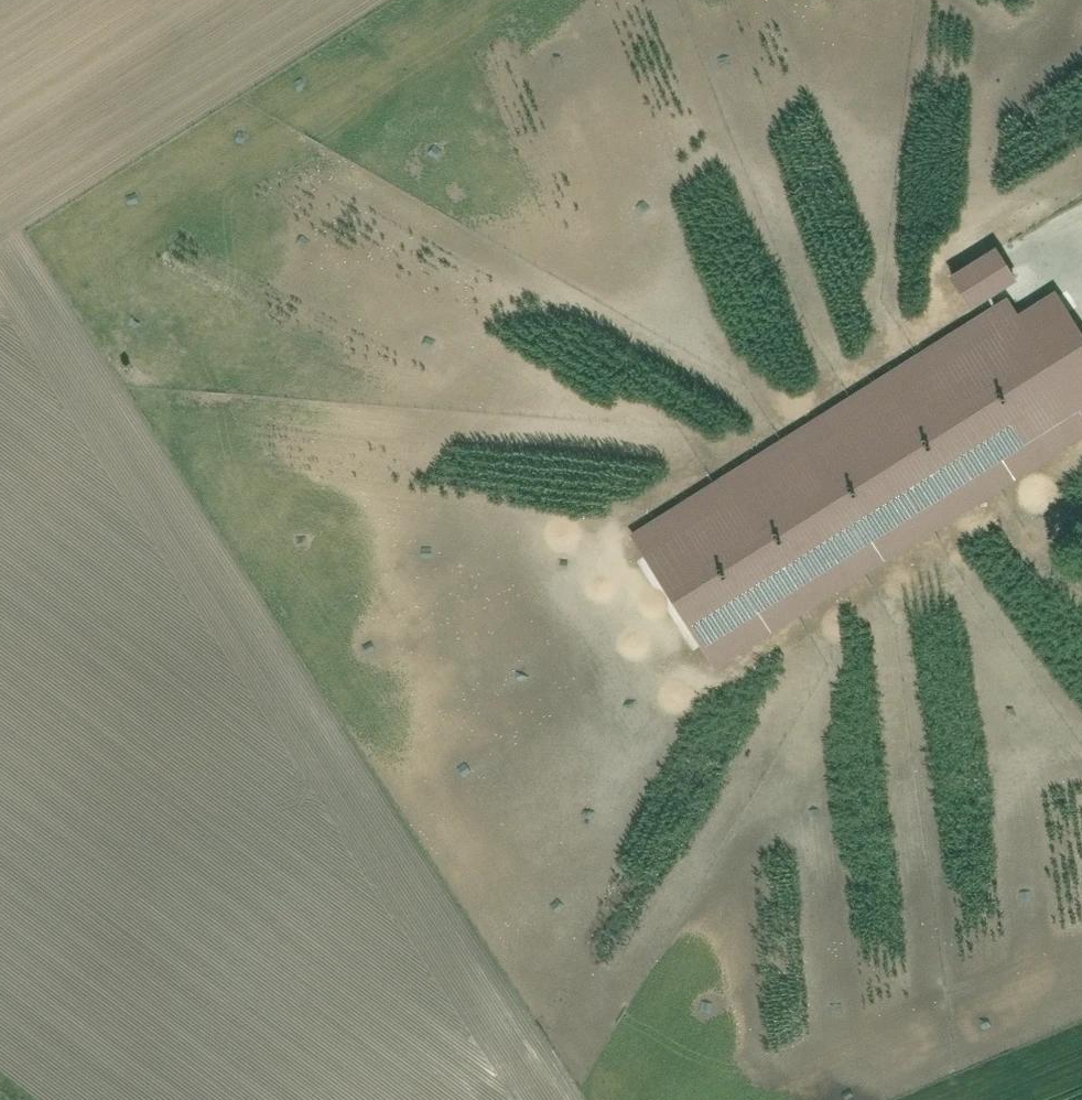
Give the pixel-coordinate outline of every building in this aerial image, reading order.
[(1008,248),(969,273),(989,304),(1028,279),(1008,248)] [(643,537),(719,658),(1081,430),(1081,340),(1057,300),(1028,319),(1017,301),(643,537)]
